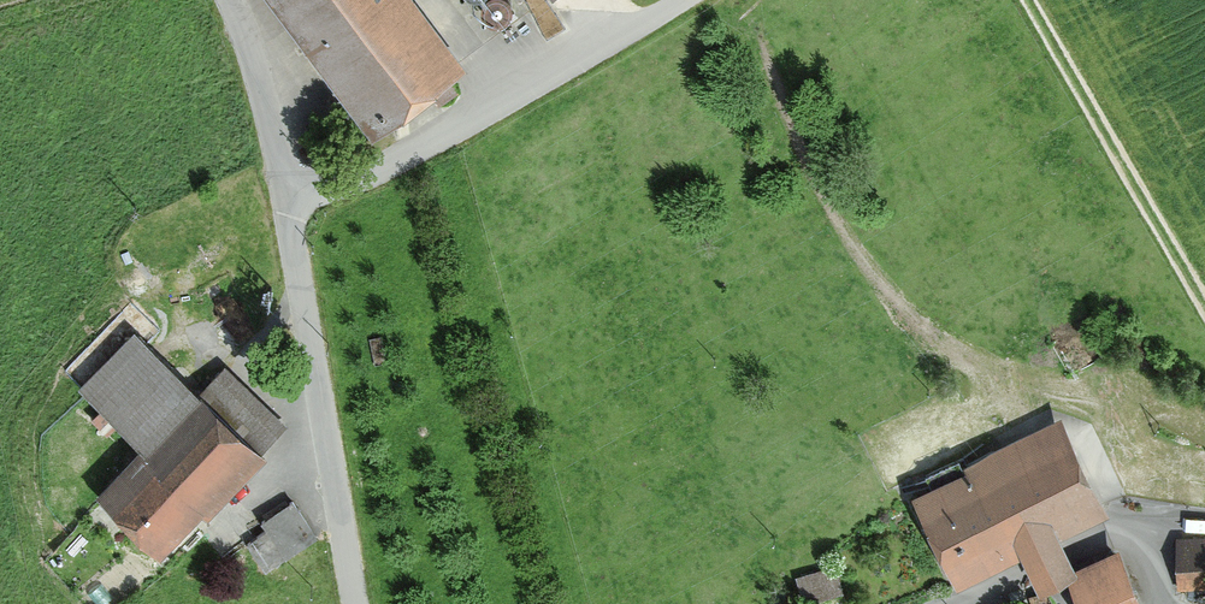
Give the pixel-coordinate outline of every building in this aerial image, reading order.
[(364,129),(461,59),(418,0),(271,0),(364,129)] [(262,452),(133,328),(79,384),(140,443),(91,493),(159,558),(262,452)] [(965,465),(911,490),(956,584),(1022,552),(1039,587),(1078,568),(1062,535),(1109,513),(1060,412),(962,459),(965,465)] [(292,497),(259,519),(267,530),(247,543),(266,572),(319,537),(292,497)] [(1175,537),(1177,588),(1204,587),(1204,536),(1175,537)]
